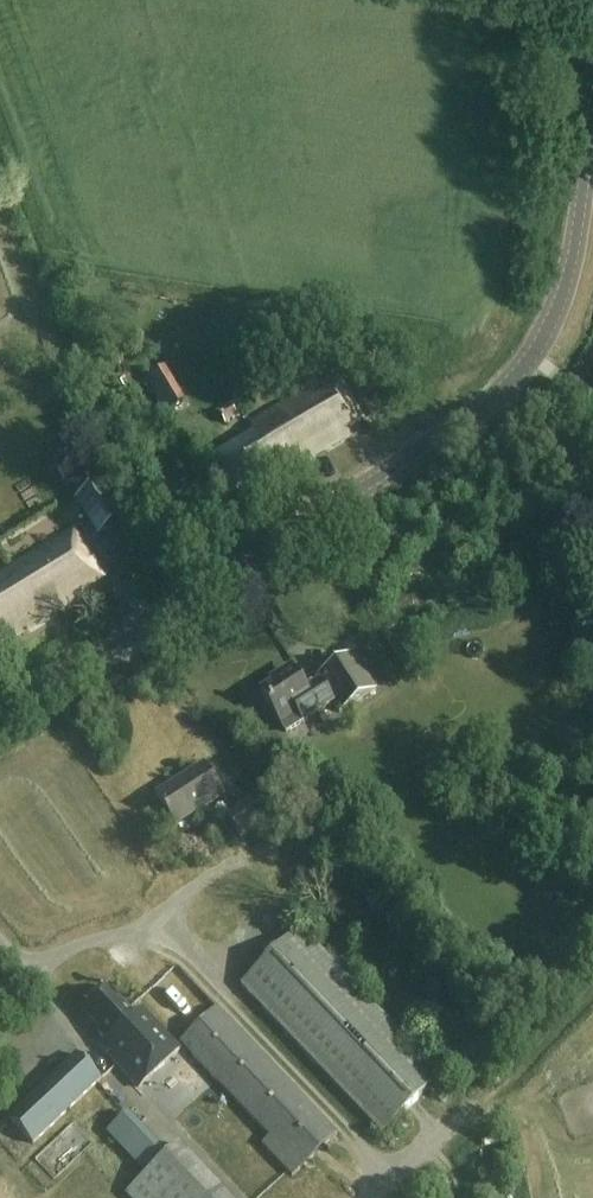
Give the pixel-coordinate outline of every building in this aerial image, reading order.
[(229,360),(192,373),(201,398),(238,384),(229,360)] [(104,362),(94,363),(96,378),(106,376),(104,362)] [(347,431),(364,421),(336,375),(250,426),(255,434),(215,458),(237,494),(291,461),(295,468),(349,435),(347,431)] [(175,390),(157,401),(165,413),(182,403),(175,390)] [(230,405),(217,412),(224,424),(237,417),(230,405)] [(74,499),(96,536),(125,518),(102,482),(74,499)] [(102,577),(73,531),(0,576),(0,638),(12,630),(16,636),(88,592),(85,588),(102,577)] [(261,692),(278,718),(287,733),(333,703),(339,713),(375,690),(352,654),(316,677),(321,683),(307,692),(293,671),(261,692)] [(175,826),(222,796),(203,766),(156,796),(175,826)] [(253,796),(224,816),(240,839),(269,820),(253,796)] [(300,928),(239,986),(381,1134),(442,1076),(300,928)] [(102,1030),(97,1034),(106,1043),(101,1048),(139,1087),(179,1050),(141,1010),(133,1018),(128,1013),(128,1012),(106,989),(83,1011),(102,1030)] [(181,1043),(219,1083),(270,1137),(261,1144),(291,1176),(336,1134),(217,1009),(181,1043)] [(33,1144),(100,1080),(75,1054),(9,1118),(33,1144)] [(125,1194),(128,1197),(230,1197),(179,1144),(171,1151),(126,1104),(122,1108),(112,1098),(92,1117),(146,1174),(125,1194)] [(245,1167),(248,1150),(233,1147),(230,1164),(245,1167)]
